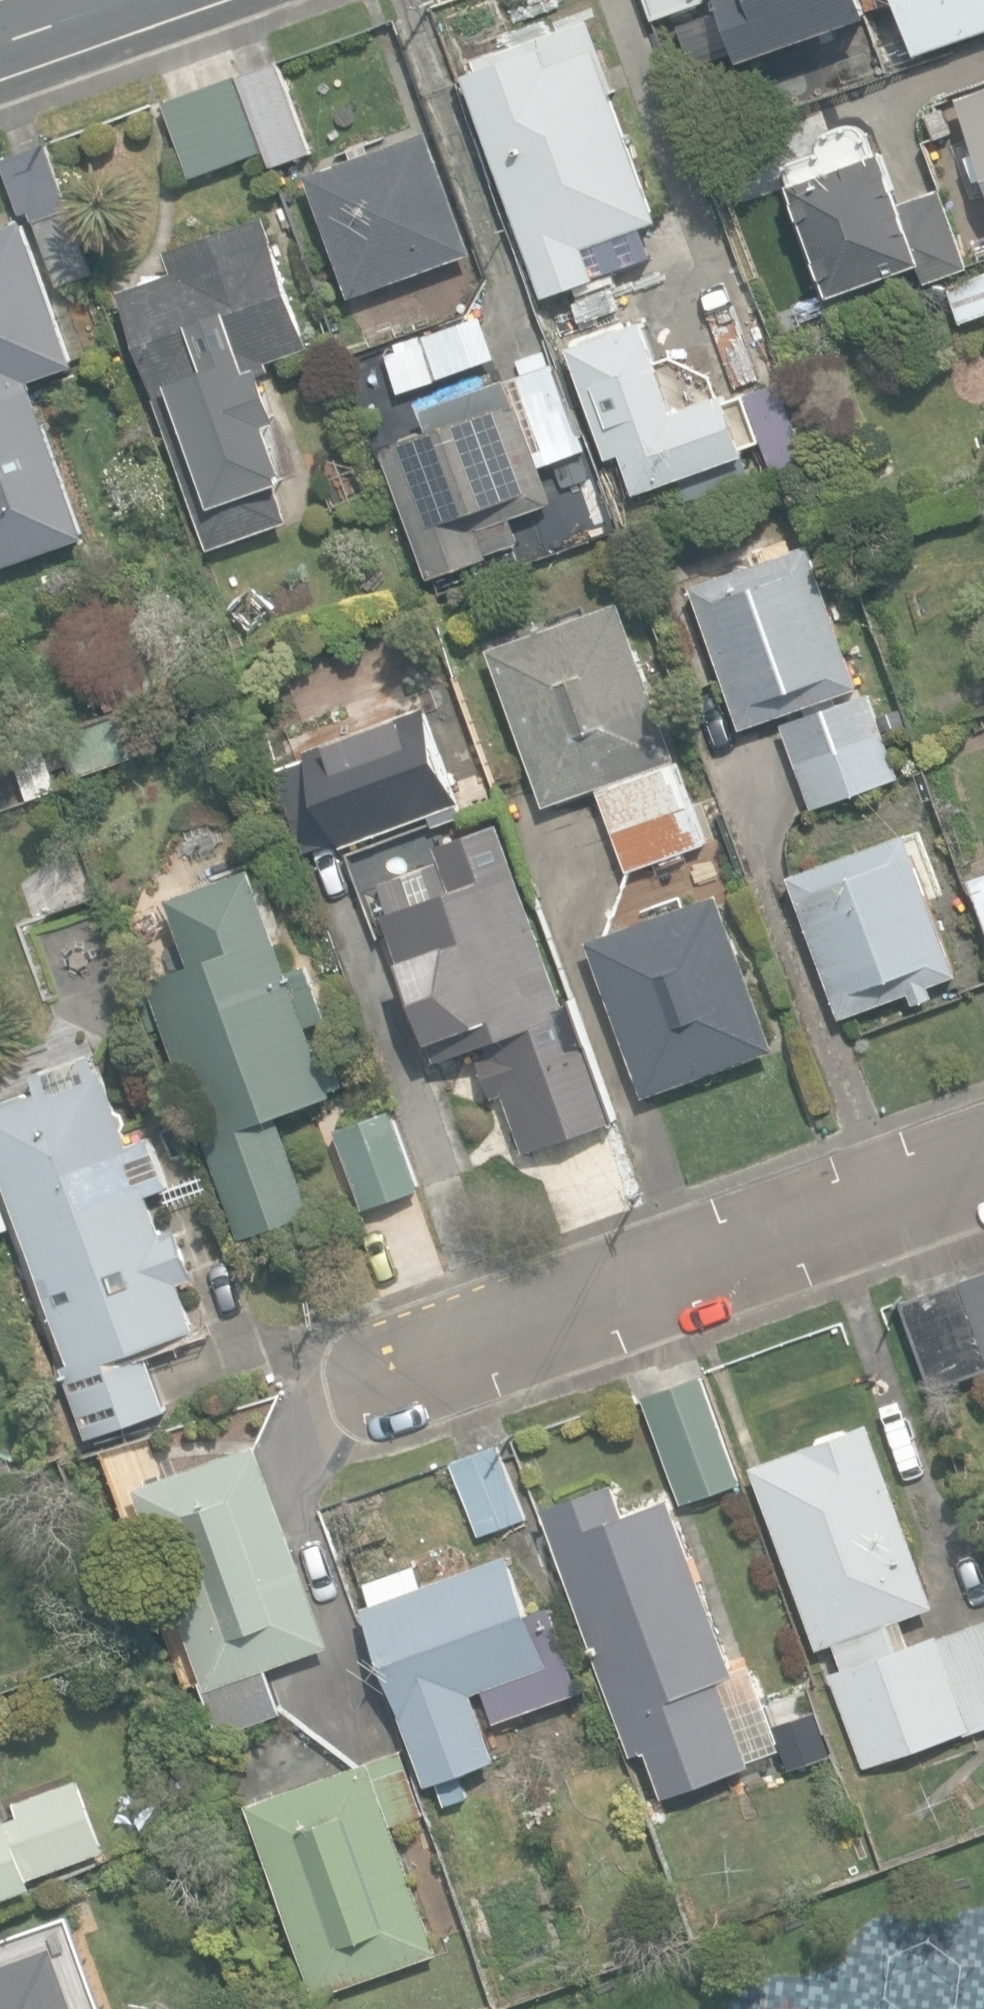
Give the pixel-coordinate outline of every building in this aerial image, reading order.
[(653,19),(704,1),(703,0),(646,0),(653,19)] [(691,62),(739,47),(742,57),(868,17),(862,0),(722,0),(726,10),(679,25),(691,62)] [(917,47),(983,26),(983,0),(902,0),(917,47)] [(463,71),(542,298),(595,280),(582,243),(657,216),(586,14),(472,54),(476,67),(463,71)] [(279,61),(238,76),(266,152),(272,168),(312,153),(279,61)] [(266,152),(238,76),(164,103),(192,179),(266,152)] [(983,175),(983,88),(957,98),(983,175)] [(934,140),(952,133),(941,106),(924,113),(934,140)] [(864,136),(863,133),(861,132),(859,131),(857,130),(855,129),(853,129),(851,129),(849,128),(847,129),(845,129),(843,129),(840,129),(838,130),(836,131),(834,132),(833,132),(831,134),(829,135),(827,136),(826,138),(824,139),(823,141),(822,143),(821,144),(820,146),(819,148),(820,151),(785,162),(830,297),(890,277),(894,290),(967,266),(941,189),(900,203),(882,149),(871,152),(866,135),(864,136)] [(307,176),(350,296),(473,252),(429,131),(307,176)] [(30,209),(59,286),(92,274),(45,144),(2,160),(21,212),(30,209)] [(311,344),(263,217),(166,253),(173,273),(113,296),(209,549),(288,519),(274,483),(293,477),(274,428),(289,423),(266,361),(311,344)] [(88,537),(32,380),(77,364),(25,219),(0,228),(0,568),(88,537)] [(962,323),(983,314),(983,273),(949,286),(962,323)] [(568,341),(606,460),(626,454),(637,488),(752,451),(734,396),(674,415),(643,317),(568,341)] [(519,381),(543,449),(583,435),(559,367),(519,381)] [(382,446),(426,577),(488,556),(487,554),(519,543),(511,518),(553,504),(519,403),(515,404),(506,376),(420,405),(429,430),(382,446)] [(544,518),(553,545),(606,527),(591,480),(563,489),(570,510),(544,518)] [(689,587),(740,727),(856,685),(805,544),(689,587)] [(597,786),(628,870),(708,841),(622,601),(490,649),(546,805),(597,786)] [(98,682),(105,708),(190,684),(174,635),(133,650),(139,671),(98,682)] [(782,724),(812,808),(898,777),(868,693),(782,724)] [(278,768),(308,850),(340,839),(343,845),(432,813),(435,823),(462,814),(458,803),(465,800),(430,703),(307,747),(310,756),(278,768)] [(68,739),(79,775),(135,759),(128,722),(68,739)] [(502,1092),(523,1153),(613,1122),(571,1001),(565,1003),(503,823),(436,847),(439,855),(426,860),(428,866),(407,873),(406,874),(382,882),(392,912),(384,914),(435,1061),(485,1044),(488,1053),(478,1057),(492,1096),(502,1092)] [(788,876),(841,1018),(909,992),(913,1003),(931,996),(927,984),(956,973),(904,832),(788,876)] [(164,1025),(238,1238),(313,1212),(280,1117),(334,1098),(331,1089),(345,1084),(331,1042),(318,1046),(310,1025),(329,1018),(309,962),(289,969),(254,869),(167,899),(189,963),(146,978),(149,986),(138,990),(151,1030),(164,1025)] [(983,912),(983,874),(973,878),(983,912)] [(589,939),(645,1095),(777,1048),(721,892),(589,939)] [(88,1440),(169,1408),(147,1344),(202,1328),(185,1277),(195,1273),(175,1219),(159,1225),(148,1195),(170,1186),(151,1136),(138,1141),(108,1063),(0,1105),(0,1176),(71,1360),(59,1365),(88,1440)] [(336,1130),(364,1209),(421,1189),(393,1110),(336,1130)] [(930,1386),(983,1367),(983,1271),(900,1300),(930,1386)] [(701,1364),(641,1387),(680,1495),(741,1472),(701,1364)] [(863,1767),(963,1731),(964,1735),(983,1727),(983,1620),(910,1642),(901,1619),(934,1605),(871,1423),(847,1428),(843,1427),(819,1434),(818,1441),(751,1465),(817,1648),(834,1642),(842,1667),(830,1672),(863,1767)] [(201,1678),(220,1734),(285,1711),(269,1666),(332,1644),(260,1440),(135,1484),(203,1677),(201,1678)] [(452,1460),(480,1536),(528,1518),(500,1442),(452,1460)] [(644,1750),(661,1797),(748,1767),(717,1679),(732,1674),(669,1495),(624,1511),(614,1482),(544,1507),(631,1755),(644,1750)] [(365,1603),(430,1781),(498,1757),(474,1690),(486,1685),(499,1721),(584,1690),(552,1602),(531,1610),(510,1551),(424,1582),(417,1563),(365,1582),(372,1601),(365,1603)] [(255,1756),(276,1749),(271,1733),(250,1740),(255,1756)] [(250,1801),(318,1994),(442,1951),(396,1821),(425,1811),(403,1748),(250,1801)] [(41,1887),(36,1874),(106,1849),(82,1780),(17,1803),(23,1822),(0,1830),(0,1901),(41,1887)] [(59,1940),(0,1962),(0,2008),(84,2008),(59,1940)]
